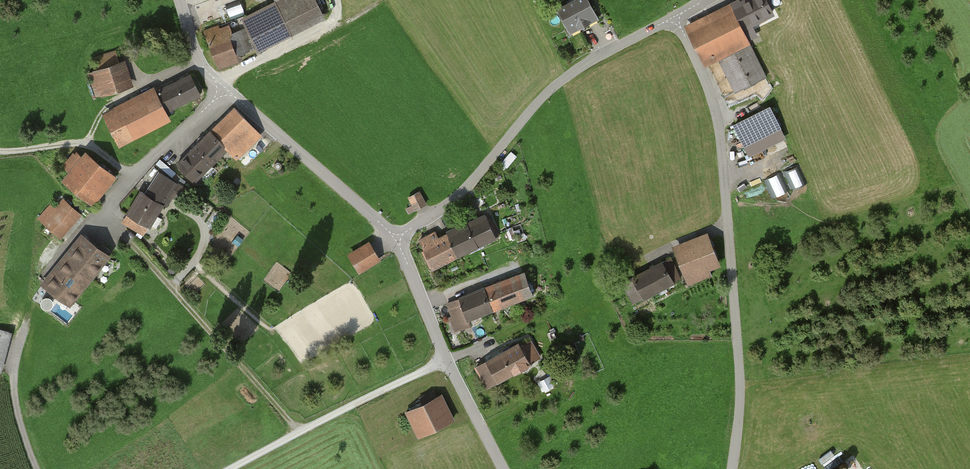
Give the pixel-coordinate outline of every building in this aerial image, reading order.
[(309,0),(278,0),(236,20),(239,26),(226,33),(223,27),(204,36),(220,68),(237,60),(234,54),(250,46),(252,49),(318,17),(309,0)] [(582,0),(574,0),(555,10),(567,33),(593,19),(582,0)] [(762,0),(741,0),(684,27),(704,67),(717,61),(733,92),(763,77),(740,29),(769,15),(762,0)] [(231,14),(245,9),(242,1),(228,6),(231,14)] [(98,59),(117,57),(116,51),(97,53),(98,59)] [(129,86),(122,63),(88,72),(95,95),(129,86)] [(197,94),(186,75),(152,94),(150,90),(103,116),(118,144),(165,119),(162,113),(197,94)] [(257,135),(230,109),(177,164),(192,179),(222,148),(233,159),(257,135)] [(776,128),(765,109),(735,125),(745,144),(776,128)] [(110,178),(81,155),(59,181),(89,204),(110,178)] [(173,184),(157,175),(143,197),(137,194),(121,221),(142,234),(173,184)] [(753,186),(763,202),(772,196),(763,180),(753,186)] [(423,203),(417,193),(407,199),(413,209),(423,203)] [(79,216),(62,202),(57,207),(52,203),(37,219),(59,239),(79,216)] [(483,218),(464,227),(474,247),(493,238),(483,218)] [(463,225),(443,235),(435,239),(433,234),(420,241),(433,268),(474,249),(474,247),(464,227),(463,225)] [(716,266),(703,235),(672,249),(689,285),(710,276),(708,270),(716,266)] [(100,250),(84,237),(45,287),(69,305),(112,251),(104,245),(100,250)] [(379,258),(369,242),(350,255),(360,271),(379,258)] [(668,284),(658,265),(628,282),(639,301),(668,284)] [(520,275),(483,289),(491,311),(528,296),(520,275)] [(483,289),(446,304),(457,331),(467,327),(464,321),(491,311),(483,289)] [(47,305),(54,298),(47,290),(39,298),(47,305)] [(0,330),(0,365),(9,333),(0,330)] [(516,345),(474,367),(485,388),(527,366),(516,345)] [(544,389),(556,383),(551,374),(539,380),(544,389)] [(450,420),(439,396),(405,413),(416,436),(450,420)] [(827,468),(832,468),(847,463),(842,453),(823,461),(827,468)] [(798,468),(819,468),(814,460),(798,468)]
